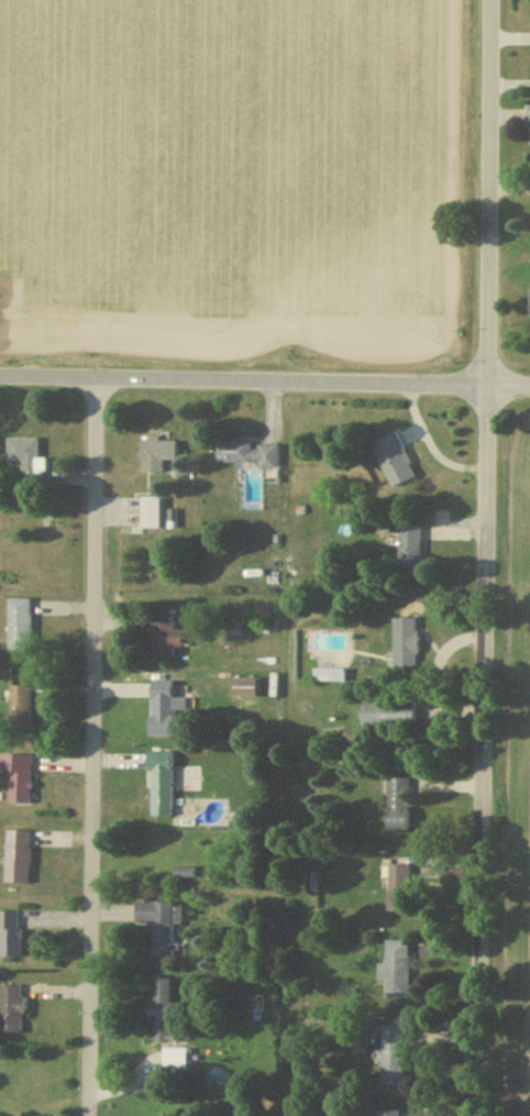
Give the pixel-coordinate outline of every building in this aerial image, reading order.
[(1,956),(24,956),(24,911),(1,911),(1,956)] [(411,998),(411,941),(388,941),(388,964),(379,964),(379,981),(387,981),(387,998),(411,998)] [(158,1018),(158,1041),(174,1041),(173,979),(153,979),(154,1018),(158,1018)] [(25,1032),(25,986),(1,986),(1,1032),(25,1032)] [(382,1083),(407,1083),(407,1026),(382,1026),(382,1083)] [(189,1068),(189,1048),(165,1048),(165,1068),(189,1068)]
